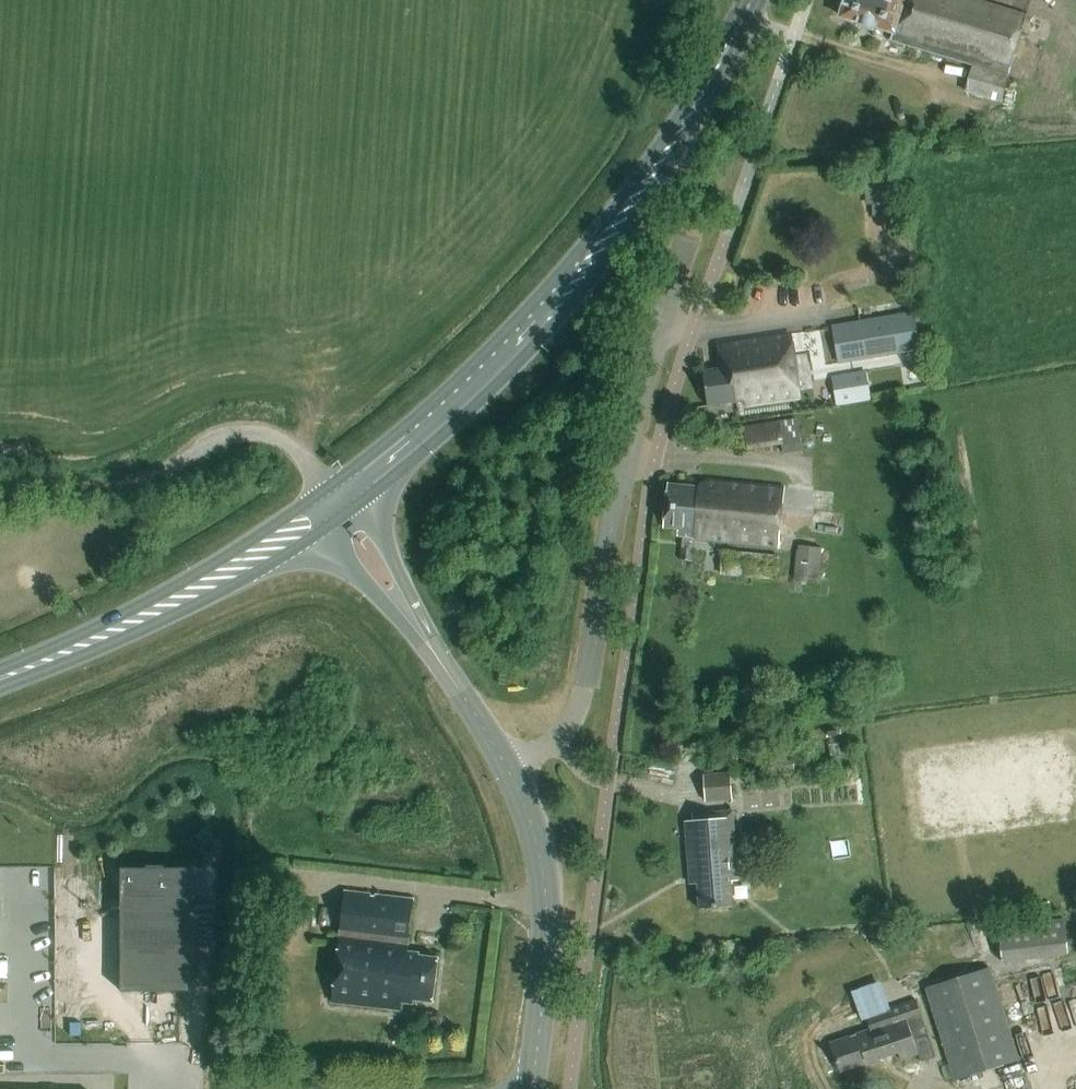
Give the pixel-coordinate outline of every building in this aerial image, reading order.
[(965,91),(1001,102),(1028,14),(980,0),(845,0),(840,16),(893,32),(891,40),(972,64),(965,91)] [(839,363),(920,349),(913,312),(833,326),(839,363)] [(745,405),(800,396),(790,335),(717,347),(721,369),(703,372),(709,406),(745,400),(745,405)] [(838,405),(870,399),(865,371),(834,376),(838,405)] [(797,419),(793,419),(780,421),(780,420),(743,426),(747,450),(782,445),(783,454),(802,451),(797,419)] [(694,548),(694,539),(778,548),(784,487),(707,479),(698,487),(667,484),(663,527),(677,529),(677,535),(682,536),(679,560),(693,561),(694,548)] [(819,583),(822,547),(798,544),(797,550),(796,550),(793,579),(819,583)] [(703,770),(703,798),(729,799),(730,771),(703,770)] [(730,881),(738,880),(732,811),(692,814),(693,822),(685,823),(690,884),(698,883),(700,909),(732,907),(730,881)] [(121,868),(121,992),(191,992),(191,868),(121,868)] [(407,952),(414,900),(346,891),(331,1002),(399,1011),(400,1003),(412,1004),(412,1000),(432,1003),(438,959),(418,956),(419,954),(407,952)] [(999,958),(1068,954),(1066,917),(997,921),(999,958)] [(926,988),(950,1063),(955,1080),(1019,1059),(989,967),(926,988)] [(913,1038),(928,1033),(916,998),(888,1008),(893,1022),(831,1042),(841,1071),(869,1062),(870,1065),(882,1061),(881,1058),(899,1052),(901,1059),(918,1054),(913,1038)]
